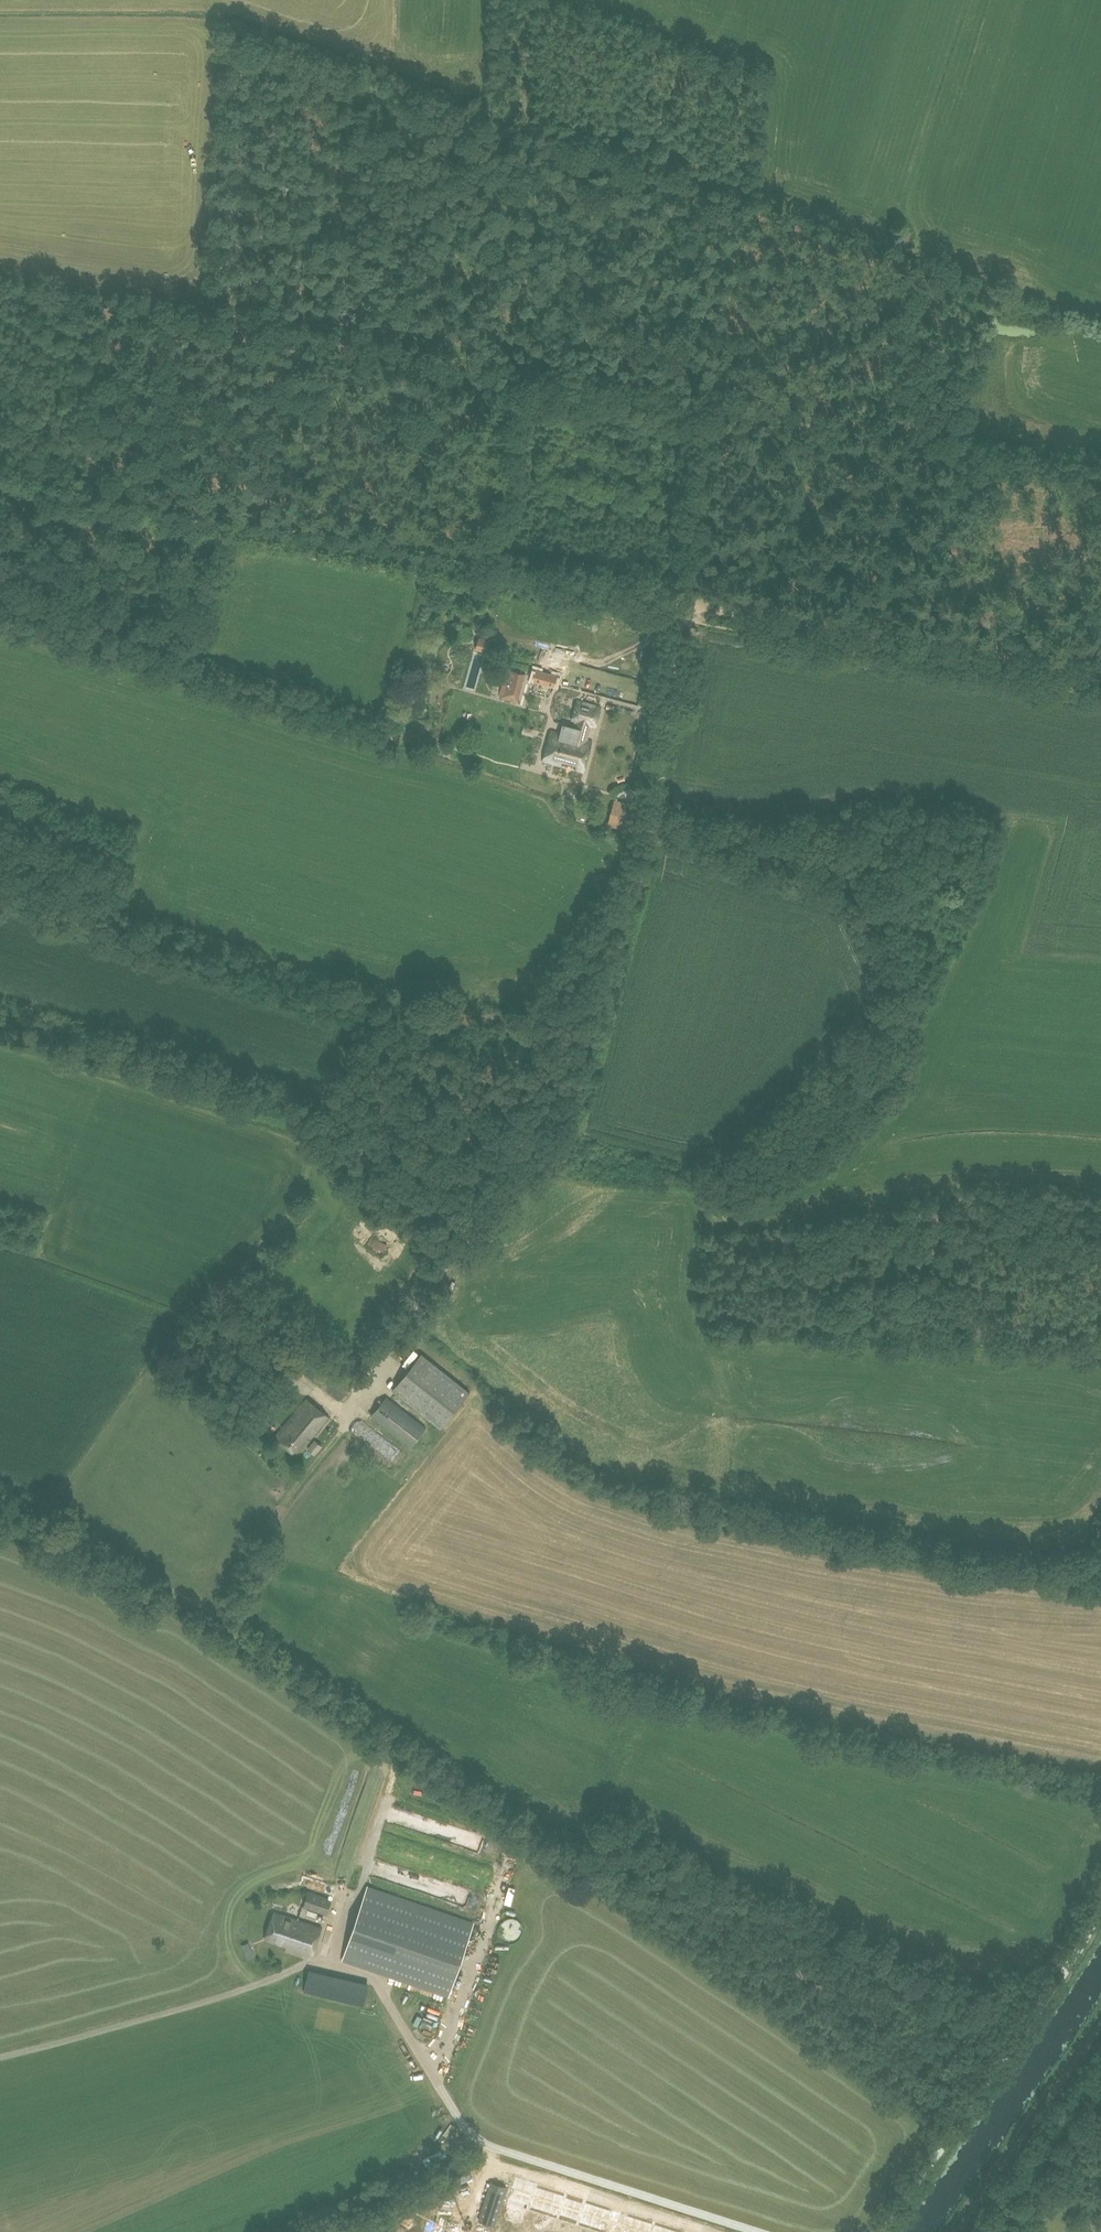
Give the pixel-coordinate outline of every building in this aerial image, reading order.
[(474,648),(487,652),(490,641),(477,638),(474,648)] [(501,696),(515,700),(522,673),(508,669),(501,696)] [(557,679),(536,673),(533,684),(554,690),(557,679)] [(572,719),(564,723),(561,731),(552,729),(544,760),(584,771),(592,741),(587,739),(591,725),(596,726),(601,706),(577,700),(572,719)] [(578,785),(580,775),(567,773),(565,783),(578,785)] [(615,799),(608,824),(635,831),(642,807),(615,799)] [(385,1262),(393,1253),(379,1241),(371,1251),(385,1262)] [(274,1356),(285,1365),(293,1354),(282,1345),(274,1356)] [(393,1390),(441,1429),(471,1393),(423,1354),(393,1390)] [(426,1428),(387,1397),(372,1416),(411,1447),(426,1428)] [(297,1455),(328,1416),(306,1398),(275,1437),(297,1455)] [(449,1994),(473,1924),(367,1887),(343,1957),(449,1994)] [(333,1897),(309,1890),(303,1907),(328,1913),(333,1897)] [(323,1925),(299,1917),(275,1910),(266,1937),(314,1952),(323,1925)] [(504,1925),(503,1939),(523,1940),(524,1931),(518,1931),(518,1925),(504,1925)] [(311,1976),(307,1994),(366,2007),(369,1994),(342,1987),(341,1991),(323,1987),(325,1979),(311,1976)] [(420,2021),(426,2031),(431,2028),(425,2018),(420,2021)] [(506,2186),(490,2181),(479,2219),(495,2224),(506,2186)] [(443,2231),(462,2231),(468,2203),(451,2199),(443,2231)]
